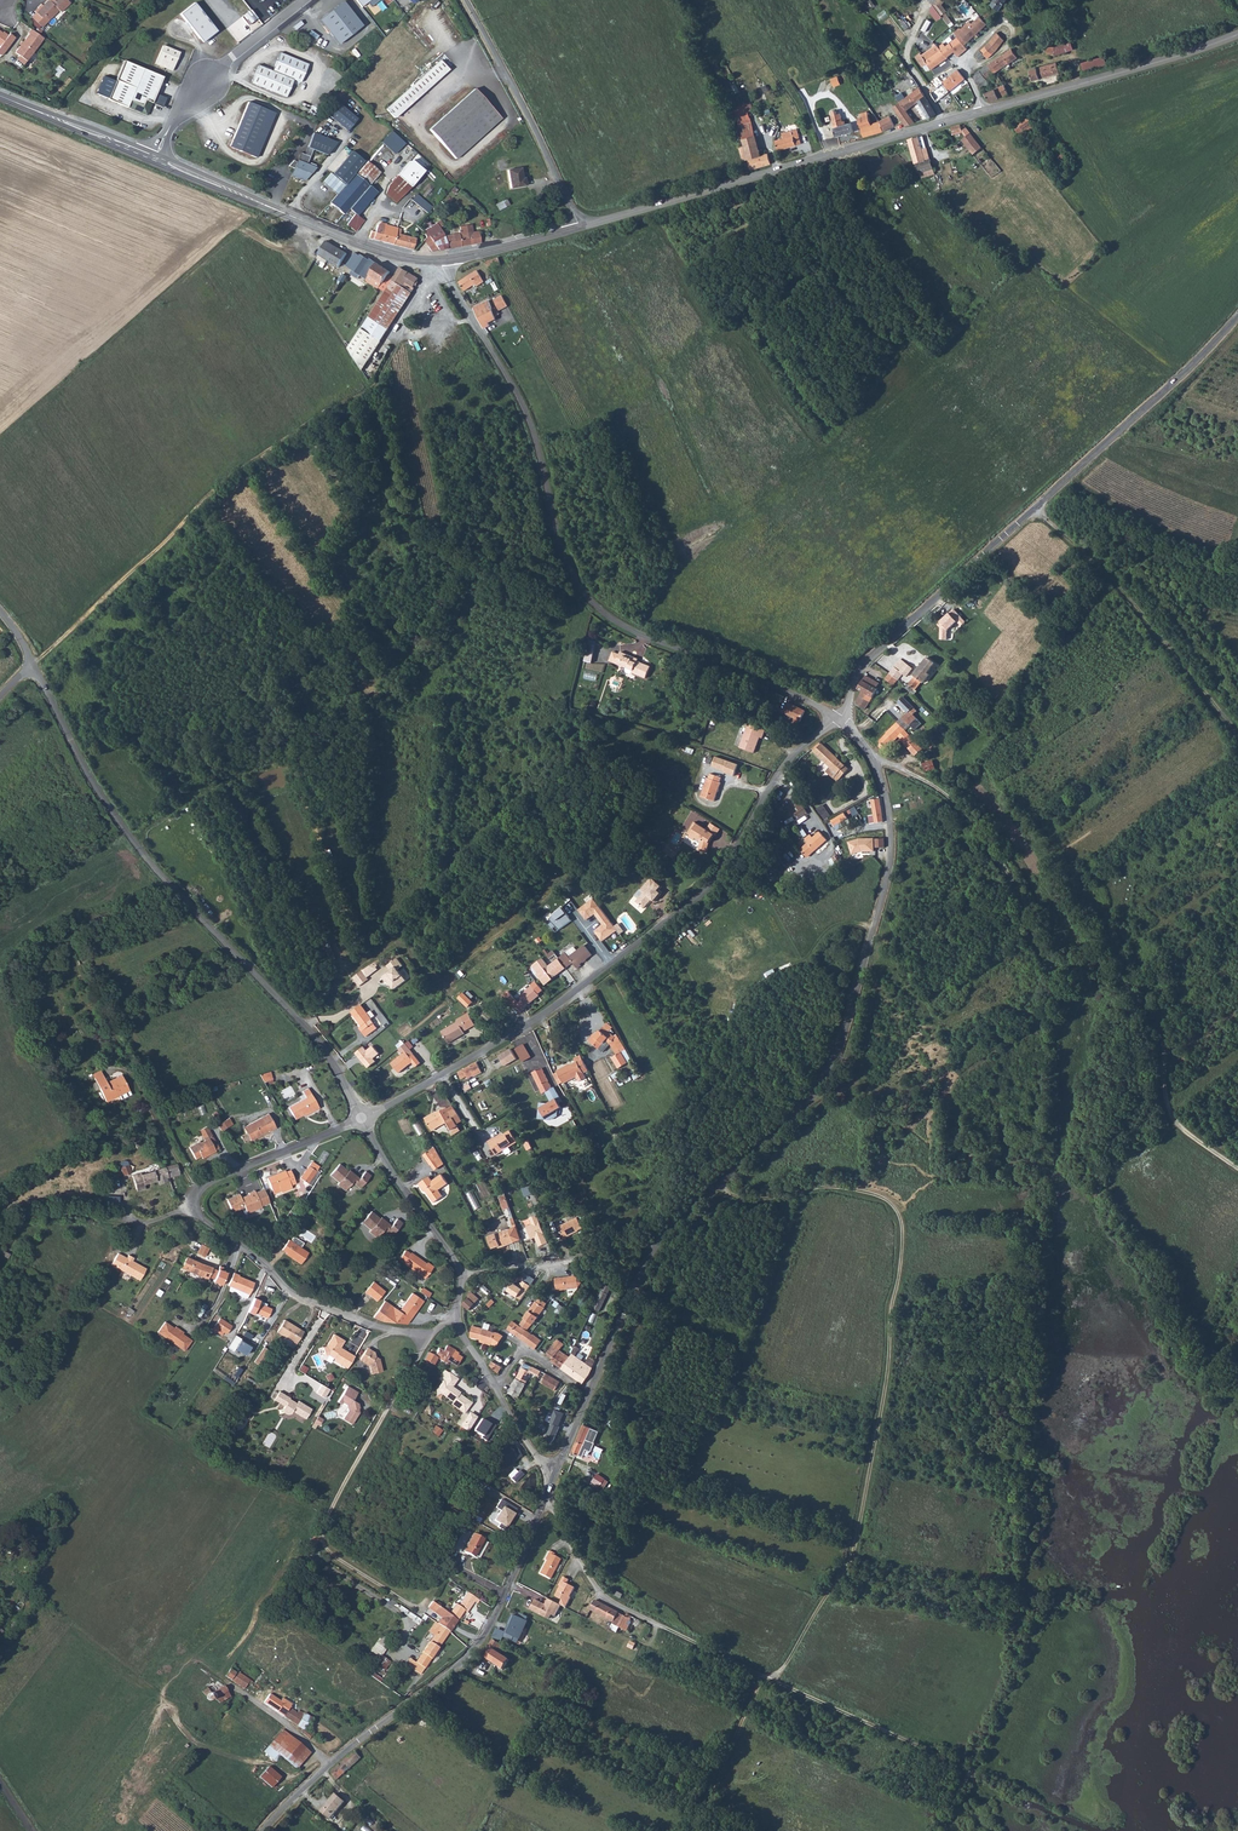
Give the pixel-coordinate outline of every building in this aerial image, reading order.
[(41,5),(34,12),(36,13),(41,18),(44,16),(49,20),(58,10),(60,12),(70,3),(67,0),(53,0),(51,2),(48,0),(42,6),(41,5)] [(871,0),(870,0),(866,3),(871,10),(876,6),(871,0)] [(934,5),(943,15),(947,11),(943,5),(946,0),(936,0),(934,5)] [(991,5),(998,11),(1006,0),(994,0),(991,5)] [(194,3),(180,14),(199,39),(206,40),(217,31),(194,3)] [(344,3),(320,22),(339,46),(363,27),(344,3)] [(995,14),(998,11),(991,5),(988,9),(995,14)] [(987,23),(995,14),(988,9),(987,8),(980,16),(987,23)] [(251,10),(241,17),(248,26),(257,18),(251,10)] [(36,13),(32,17),(42,27),(49,20),(44,16),(41,18),(36,13)] [(963,44),(964,45),(988,23),(987,23),(980,16),(972,24),(969,21),(961,28),(964,31),(958,37),(963,44)] [(901,24),(906,30),(910,27),(904,21),(901,24)] [(15,53),(19,56),(27,61),(43,39),(31,29),(28,33),(29,34),(15,53)] [(8,35),(3,32),(2,33),(0,32),(0,46),(8,35)] [(997,33),(989,43),(996,50),(1004,40),(997,33)] [(15,38),(9,34),(8,35),(0,46),(0,56),(2,56),(15,38)] [(941,50),(947,57),(954,52),(963,44),(958,37),(946,46),(943,43),(939,47),(942,49),(941,50)] [(1071,42),(1055,47),(1055,55),(1074,49),(1071,42)] [(948,58),(947,57),(941,50),(942,49),(939,47),(935,43),(933,45),(934,46),(922,55),(925,60),(931,70),(948,58)] [(992,54),(996,50),(989,43),(985,46),(992,54)] [(963,44),(954,52),(958,57),(967,49),(964,45),(963,44)] [(180,53),(163,46),(155,64),(172,71),(180,53)] [(981,60),(985,56),(987,59),(992,54),(985,46),(976,55),(981,60)] [(1046,46),(1046,54),(1055,55),(1055,47),(1046,46)] [(1018,58),(1012,49),(1011,49),(1002,55),(1009,63),(1009,64),(1018,58)] [(251,83),(286,98),(293,80),(300,83),(308,65),(280,53),(272,71),(258,65),(251,83)] [(1009,63),(1002,55),(988,65),(993,74),(1009,63)] [(24,65),(27,61),(19,56),(17,59),(24,65)] [(1107,64),(1104,56),(1081,63),(1084,71),(1107,64)] [(440,60),(413,84),(421,94),(448,69),(440,60)] [(108,99),(147,116),(163,77),(124,61),(108,99)] [(1059,73),(1057,63),(1030,70),(1033,80),(1059,73)] [(993,74),(988,65),(980,70),(986,79),(988,81),(991,79),(989,77),(993,74)] [(965,79),(958,70),(943,82),(950,91),(965,79)] [(972,75),(979,85),(986,79),(980,70),(972,75)] [(998,75),(993,78),(998,86),(999,88),(995,89),(999,98),(1009,94),(1005,85),(1000,77),(999,77),(998,75)] [(834,87),(841,85),(839,76),(831,78),(834,87)] [(988,81),(986,79),(979,85),(982,89),(989,83),(988,81)] [(421,94),(413,84),(412,83),(410,85),(412,87),(387,109),(394,118),(421,94)] [(931,93),(936,102),(943,96),(934,84),(931,87),(934,91),(931,93)] [(936,114),(920,88),(900,102),(907,110),(919,102),(929,119),(936,114)] [(990,101),(999,98),(995,89),(985,93),(990,101)] [(500,119),(474,90),(429,130),(455,159),(473,144),(462,132),(479,117),(490,128),(500,119)] [(229,147),(251,155),(269,111),(248,102),(229,147)] [(906,125),(916,123),(907,110),(900,102),(895,106),(901,115),(906,125)] [(747,103),(734,107),(738,120),(750,117),(747,103)] [(339,104),(329,116),(347,131),(357,119),(339,104)] [(275,113),(269,111),(251,155),(256,158),(275,113)] [(832,115),(838,136),(854,132),(851,123),(846,124),(845,121),(843,121),(840,113),(837,114),(837,113),(837,112),(836,111),(835,111),(834,111),(832,112),(832,113),(832,114),(833,115),(832,115)] [(883,131),(884,131),(880,122),(871,124),(869,115),(858,118),(864,137),(874,134),(883,131)] [(895,126),(890,116),(880,122),(884,131),(895,126)] [(462,132),(473,144),(490,128),(479,117),(462,132)] [(1014,128),(1019,135),(1024,132),(1027,136),(1036,129),(1027,117),(1018,124),(1014,128)] [(1035,120),(1040,128),(1044,126),(1039,117),(1035,120)] [(746,153),(759,149),(753,126),(752,122),(740,125),(745,146),(746,153)] [(967,136),(962,140),(974,155),(982,149),(964,126),(963,126),(962,126),(961,126),(961,127),(961,125),(951,128),(953,135),(964,132),(967,136)] [(783,138),(775,141),(778,150),(801,144),(797,129),(782,133),(783,138)] [(390,130),(381,141),(394,154),(403,142),(390,130)] [(292,173),(306,179),(316,168),(307,164),(313,150),(326,155),(337,142),(313,133),(304,154),(300,153),(297,162),(293,160),(288,166),(294,168),(292,173)] [(931,160),(926,161),(923,150),(919,137),(908,140),(918,174),(920,174),(934,170),(931,160)] [(745,146),(739,147),(743,161),(748,160),(751,170),(771,164),(768,153),(760,156),(759,149),(746,153),(745,146)] [(322,182),(338,194),(355,174),(365,162),(351,149),(322,182)] [(386,193),(396,203),(424,170),(412,160),(392,182),(386,193)] [(365,162),(355,174),(367,184),(377,172),(365,162)] [(522,180),(520,168),(508,170),(511,188),(526,186),(524,179),(522,180)] [(935,174),(934,170),(920,174),(921,178),(935,174)] [(330,203),(344,214),(349,208),(368,186),(367,184),(355,174),(338,194),(330,203)] [(376,192),(368,186),(349,208),(357,214),(376,192)] [(417,193),(411,199),(426,213),(432,207),(417,193)] [(496,204),(499,211),(510,205),(506,199),(496,204)] [(354,215),(346,225),(355,232),(363,221),(354,215)] [(371,232),(370,238),(412,249),(415,239),(399,235),(401,229),(385,225),(386,224),(380,223),(377,225),(375,233),(371,232)] [(426,232),(424,233),(426,238),(424,240),(432,252),(447,249),(444,237),(439,228),(436,223),(425,230),(426,232)] [(459,231),(459,234),(444,237),(447,249),(481,243),(478,232),(472,233),(471,225),(459,227),(460,231),(459,231)] [(347,254),(326,241),(318,255),(339,267),(347,254)] [(361,256),(355,253),(347,266),(352,270),(361,256)] [(360,275),(367,280),(370,275),(383,284),(391,272),(371,259),(370,260),(362,255),(361,256),(352,270),(360,275)] [(486,261),(488,269),(501,265),(499,258),(486,261)] [(400,267),(362,328),(381,341),(415,288),(413,288),(419,279),(400,267)] [(360,275),(352,270),(350,274),(358,279),(360,275)] [(477,271),(459,283),(464,291),(475,284),(477,286),(484,282),(483,279),(477,271)] [(494,300),(499,311),(508,306),(503,296),(494,300)] [(484,329),(490,326),(489,323),(488,322),(490,321),(490,320),(493,318),(500,315),(497,308),(493,310),(489,301),(474,309),(484,329)] [(381,341),(362,328),(348,349),(362,370),(381,342),(381,341)] [(937,621),(946,630),(963,615),(954,606),(937,621)] [(585,662),(593,663),(596,641),(588,640),(585,662)] [(613,652),(609,661),(626,668),(633,671),(632,673),(646,678),(650,667),(637,661),(638,659),(620,652),(620,654),(613,652)] [(913,675),(915,676),(909,685),(906,688),(914,695),(917,691),(915,690),(922,682),(924,683),(930,675),(928,673),(935,663),(927,657),(913,675)] [(913,668),(901,659),(893,669),(889,674),(898,680),(900,678),(903,674),(906,677),(913,668)] [(596,681),(597,673),(585,671),(584,679),(596,681)] [(893,686),(898,680),(889,674),(885,679),(888,681),(887,681),(893,686)] [(866,676),(863,681),(876,689),(879,683),(866,676)] [(865,710),(877,689),(876,689),(863,681),(862,681),(857,689),(862,692),(856,701),(856,705),(865,710)] [(897,722),(905,731),(910,725),(917,718),(914,715),(917,711),(914,708),(904,696),(898,703),(908,713),(897,722)] [(805,711),(788,703),(784,710),(783,710),(782,711),(794,718),(792,723),(798,726),(805,711)] [(905,731),(897,722),(886,733),(886,734),(879,741),(876,738),(872,743),(876,746),(878,746),(879,747),(881,748),(883,751),(886,748),(885,748),(893,740),(894,741),(899,736),(916,756),(923,749),(920,745),(922,743),(917,738),(914,741),(905,731)] [(743,737),(739,747),(754,753),(760,737),(762,738),(765,730),(748,724),(745,731),(748,732),(746,738),(743,737)] [(815,751),(814,752),(842,777),(849,769),(825,747),(824,747),(819,743),(812,749),(815,751)] [(738,765),(715,757),(712,767),(725,771),(724,773),(734,776),(738,765)] [(932,760),(922,764),(925,772),(936,770),(932,760)] [(707,778),(701,797),(715,801),(721,783),(720,782),(722,778),(710,774),(708,778),(707,778)] [(881,805),(880,798),(872,799),(873,808),(871,808),(871,811),(873,810),(875,823),(883,822),(882,810),(881,805)] [(794,814),(798,819),(808,813),(801,802),(795,805),(799,811),(794,814)] [(823,805),(815,810),(824,821),(831,816),(823,805)] [(855,806),(849,810),(853,816),(859,813),(855,806)] [(844,813),(830,820),(836,831),(843,826),(841,822),(847,818),(844,813)] [(706,853),(709,843),(714,835),(715,835),(707,830),(694,822),(691,827),(694,829),(689,837),(694,840),(694,839),(700,843),(698,850),(706,853)] [(714,835),(716,836),(721,829),(711,823),(707,830),(715,835),(714,835)] [(808,843),(815,851),(829,841),(820,832),(813,838),(810,835),(805,839),(808,843)] [(860,838),(848,842),(852,854),(861,851),(873,852),(874,839),(860,838)] [(808,843),(801,850),(807,857),(815,851),(808,843)] [(838,856),(831,859),(833,867),(841,864),(838,856)] [(662,894),(658,891),(659,890),(662,887),(657,882),(656,882),(651,878),(641,890),(644,892),(636,902),(644,908),(650,901),(649,901),(651,898),(652,899),(654,902),(662,894)] [(594,898),(578,910),(586,920),(595,914),(603,925),(594,931),(602,941),(617,930),(594,898)] [(563,908),(550,919),(552,921),(549,924),(556,932),(572,921),(563,908)] [(569,957),(566,953),(558,958),(566,968),(573,963),(577,969),(581,965),(580,964),(584,961),(583,960),(585,959),(586,960),(592,955),(585,945),(577,951),(569,957)] [(573,947),(566,953),(569,957),(577,951),(574,947),(573,947)] [(549,959),(555,954),(553,951),(546,955),(549,959)] [(388,980),(391,984),(390,985),(392,988),(395,989),(406,980),(398,970),(403,966),(397,958),(387,966),(391,971),(382,977),(386,982),(387,981),(388,980)] [(542,958),(533,965),(539,973),(537,975),(545,985),(552,979),(552,978),(566,968),(558,958),(548,966),(542,958)] [(368,979),(367,978),(378,969),(376,967),(373,963),(364,970),(363,969),(353,978),(359,986),(368,979)] [(514,1006),(515,1006),(520,1012),(527,1006),(526,1004),(531,1000),(532,1001),(539,995),(538,994),(543,990),(536,981),(531,985),(532,986),(519,997),(522,1000),(514,1006)] [(463,993),(458,998),(468,1007),(473,1002),(463,993)] [(509,999),(505,1002),(511,1009),(515,1006),(514,1006),(509,999)] [(362,1026),(365,1029),(362,1032),(366,1037),(377,1028),(371,1019),(372,1019),(361,1005),(351,1012),(362,1026)] [(458,1022),(442,1032),(448,1043),(465,1033),(464,1031),(475,1025),(468,1013),(457,1020),(458,1022)] [(594,1035),(589,1041),(602,1052),(610,1044),(617,1055),(612,1058),(619,1068),(628,1063),(621,1052),(626,1049),(617,1036),(615,1037),(609,1032),(613,1027),(607,1023),(597,1034),(595,1036),(594,1035)] [(405,1043),(398,1049),(402,1054),(391,1063),(399,1073),(414,1061),(411,1056),(414,1054),(405,1043)] [(524,1062),(532,1058),(524,1044),(516,1048),(524,1062)] [(364,1047),(356,1053),(369,1069),(377,1062),(375,1059),(381,1054),(374,1046),(368,1051),(364,1047)] [(511,1049),(499,1056),(505,1066),(517,1059),(511,1049)] [(628,1063),(632,1060),(626,1049),(621,1052),(628,1063)] [(588,1070),(580,1055),(574,1058),(576,1063),(568,1067),(567,1066),(557,1071),(558,1072),(553,1074),(559,1085),(563,1082),(564,1083),(577,1076),(580,1081),(586,1078),(584,1073),(588,1070)] [(469,1066),(469,1067),(458,1072),(461,1079),(467,1076),(468,1078),(473,1076),(474,1077),(482,1073),(477,1062),(469,1066)] [(539,1087),(549,1082),(542,1068),(532,1072),(539,1087)] [(259,1075),(263,1082),(272,1080),(270,1072),(259,1075)] [(129,1090),(121,1075),(106,1083),(102,1074),(94,1078),(106,1102),(129,1090)] [(552,1088),(549,1082),(539,1087),(543,1093),(545,1092),(549,1099),(553,1097),(554,1095),(558,1093),(554,1087),(552,1088)] [(306,1097),(288,1107),(295,1120),(309,1112),(310,1113),(319,1108),(308,1088),(302,1091),(306,1097)] [(553,1097),(549,1099),(550,1102),(547,1103),(539,1103),(538,1119),(545,1120),(545,1117),(554,1118),(558,1116),(558,1113),(556,1110),(561,1107),(559,1103),(562,1101),(558,1093),(554,1095),(553,1097)] [(447,1109),(452,1118),(453,1117),(457,1124),(462,1121),(453,1106),(447,1109)] [(436,1126),(437,1127),(447,1122),(452,1130),(458,1126),(457,1124),(453,1117),(452,1118),(447,1109),(446,1108),(442,1111),(441,1110),(431,1116),(431,1115),(425,1119),(431,1129),(436,1126)] [(268,1114),(243,1127),(251,1141),(268,1131),(269,1132),(276,1128),(268,1114)] [(232,1124),(229,1118),(223,1122),(226,1128),(232,1124)] [(218,1124),(221,1131),(226,1128),(223,1122),(218,1124)] [(591,1124),(586,1127),(589,1134),(594,1132),(591,1124)] [(215,1150),(209,1139),(212,1137),(207,1126),(199,1130),(205,1140),(200,1143),(199,1141),(189,1147),(195,1159),(201,1156),(202,1159),(216,1151),(215,1150)] [(488,1141),(496,1155),(517,1142),(510,1130),(496,1139),(495,1137),(488,1141)] [(209,1139),(215,1150),(219,1148),(212,1137),(209,1139)] [(529,1141),(524,1143),(528,1151),(533,1148),(529,1141)] [(477,1161),(483,1158),(474,1143),(469,1146),(477,1161)] [(435,1147),(423,1155),(431,1165),(437,1161),(432,1154),(437,1151),(435,1147)] [(437,1161),(431,1165),(434,1170),(444,1163),(437,1151),(432,1154),(437,1161)] [(311,1162),(309,1166),(316,1171),(317,1170),(319,1167),(311,1162)] [(168,1177),(179,1174),(177,1164),(165,1167),(168,1177)] [(339,1164),(330,1175),(339,1182),(337,1184),(345,1191),(352,1182),(359,1189),(370,1176),(365,1171),(359,1179),(351,1172),(350,1174),(348,1173),(348,1172),(339,1164)] [(128,1165),(120,1167),(123,1176),(131,1173),(128,1165)] [(309,1166),(300,1178),(307,1184),(316,1171),(309,1166)] [(132,1175),(136,1190),(145,1187),(144,1185),(157,1181),(166,1178),(168,1177),(165,1167),(142,1174),(141,1173),(132,1175)] [(487,1178),(494,1173),(491,1169),(484,1174),(487,1178)] [(285,1171),(267,1178),(272,1190),(279,1187),(280,1191),(282,1192),(291,1189),(291,1187),(290,1183),(295,1181),(290,1170),(286,1172),(285,1171)] [(317,1170),(316,1171),(307,1184),(311,1186),(320,1172),(317,1170)] [(432,1181),(429,1176),(419,1184),(424,1191),(426,1190),(434,1203),(443,1196),(439,1190),(448,1183),(442,1174),(432,1181)] [(232,1212),(241,1208),(245,1210),(247,1213),(261,1207),(261,1206),(269,1203),(263,1189),(255,1192),(254,1191),(248,1193),(249,1194),(250,1197),(242,1200),(241,1198),(239,1194),(227,1199),(232,1212)] [(472,1191),(466,1194),(475,1211),(481,1208),(472,1191)] [(499,1197),(503,1210),(510,1208),(505,1195),(499,1197)] [(380,1219),(371,1211),(362,1222),(370,1230),(369,1232),(376,1238),(384,1230),(391,1236),(402,1223),(397,1219),(391,1226),(383,1219),(381,1222),(379,1220),(380,1219)] [(538,1215),(530,1218),(532,1225),(527,1227),(532,1240),(536,1238),(540,1247),(549,1243),(538,1215)] [(579,1231),(578,1230),(583,1228),(577,1217),(558,1227),(564,1239),(579,1231)] [(510,1219),(514,1228),(488,1237),(493,1249),(503,1245),(503,1246),(521,1240),(514,1218),(510,1219)] [(282,1250),(286,1253),(293,1258),(293,1259),(300,1264),(308,1253),(300,1248),(304,1243),(295,1238),(292,1238),(290,1241),(289,1240),(282,1250)] [(202,1245),(197,1253),(204,1257),(209,1248),(207,1247),(208,1247),(208,1246),(208,1245),(208,1244),(208,1243),(207,1243),(206,1243),(205,1243),(204,1243),(204,1244),(203,1244),(203,1245),(202,1245)] [(0,1252),(0,1254),(7,1258),(10,1254),(1,1249),(0,1252)] [(410,1254),(405,1251),(398,1260),(425,1278),(432,1268),(426,1264),(417,1257),(416,1258),(410,1254)] [(126,1259),(118,1253),(111,1265),(138,1282),(145,1270),(131,1262),(133,1259),(128,1256),(126,1259)] [(192,1260),(186,1257),(181,1268),(189,1271),(197,1275),(208,1279),(212,1268),(204,1265),(199,1263),(194,1260),(196,1256),(194,1255),(192,1260)] [(228,1286),(239,1290),(237,1294),(247,1299),(249,1295),(254,1283),(239,1276),(239,1275),(233,1273),(228,1286)] [(572,1276),(556,1278),(557,1291),(579,1287),(584,1282),(577,1274),(572,1276)] [(531,1286),(523,1280),(519,1286),(515,1282),(509,1291),(521,1300),(531,1286)] [(385,1291),(373,1282),(364,1292),(368,1295),(368,1294),(377,1301),(385,1291)] [(599,1311),(611,1288),(605,1285),(593,1308),(599,1311)] [(422,1288),(420,1292),(428,1297),(431,1293),(422,1288)] [(471,1292),(468,1298),(474,1304),(479,1299),(471,1292)] [(405,1324),(409,1319),(410,1319),(423,1301),(412,1293),(399,1311),(385,1301),(373,1318),(382,1321),(405,1324)] [(254,1298),(247,1312),(253,1315),(254,1312),(267,1318),(271,1309),(258,1303),(259,1300),(254,1298)] [(463,1304),(469,1310),(474,1304),(468,1298),(463,1304)] [(536,1301),(525,1317),(533,1323),(538,1317),(545,1307),(544,1307),(547,1303),(539,1298),(537,1302),(536,1301)] [(527,1330),(533,1323),(525,1317),(519,1325),(523,1328),(527,1330)] [(231,1326),(219,1318),(214,1326),(226,1334),(231,1326)] [(292,1326),(292,1325),(284,1320),(277,1332),(296,1344),(303,1332),(298,1329),(298,1330),(292,1326)] [(507,1329),(517,1336),(523,1328),(519,1325),(513,1321),(507,1329)] [(174,1328),(165,1322),(157,1332),(184,1351),(191,1340),(182,1334),(183,1332),(175,1327),(174,1328)] [(483,1329),(472,1326),(470,1337),(480,1340),(481,1339),(492,1343),(495,1344),(500,1334),(483,1329)] [(533,1335),(527,1330),(523,1328),(517,1336),(520,1338),(527,1343),(530,1346),(535,1349),(541,1341),(533,1335)] [(246,1331),(243,1335),(250,1340),(253,1336),(246,1331)] [(333,1358),(334,1361),(347,1368),(354,1356),(342,1349),(340,1349),(339,1349),(340,1348),(344,1341),(333,1334),(326,1346),(323,1347),(325,1355),(328,1355),(333,1358)] [(235,1335),(227,1347),(233,1352),(235,1350),(244,1356),(250,1347),(240,1340),(242,1339),(235,1335)] [(558,1339),(553,1346),(559,1351),(559,1350),(564,1344),(558,1339)] [(589,1376),(592,1368),(575,1355),(580,1348),(575,1345),(571,1354),(572,1354),(570,1357),(561,1369),(582,1384),(583,1384),(589,1376)] [(444,1351),(439,1349),(434,1357),(438,1358),(447,1363),(455,1351),(446,1346),(444,1351)] [(551,1361),(561,1369),(570,1357),(559,1350),(559,1351),(553,1346),(546,1354),(552,1359),(551,1361)] [(270,1351),(263,1347),(254,1362),(260,1366),(270,1351)] [(359,1360),(369,1366),(371,1374),(382,1371),(379,1359),(377,1358),(377,1359),(375,1357),(375,1356),(374,1352),(371,1350),(367,1356),(363,1354),(359,1360)] [(428,1353),(424,1360),(433,1366),(438,1358),(434,1357),(428,1353)] [(490,1366),(498,1373),(502,1367),(493,1361),(490,1366)] [(532,1373),(539,1376),(541,1371),(533,1367),(524,1363),(516,1379),(526,1384),(532,1373)] [(299,1370),(305,1373),(308,1368),(303,1364),(299,1370)] [(233,1386),(234,1383),(214,1368),(213,1371),(233,1386)] [(537,1380),(542,1383),(547,1375),(541,1371),(539,1376),(537,1380)] [(331,1373),(325,1376),(328,1381),(334,1379),(331,1373)] [(456,1380),(448,1374),(437,1390),(453,1402),(451,1404),(463,1413),(470,1404),(461,1397),(461,1398),(458,1395),(459,1394),(451,1388),(456,1380)] [(542,1383),(546,1386),(551,1377),(547,1375),(542,1383)] [(560,1382),(551,1377),(546,1386),(555,1391),(560,1382)] [(518,1398),(526,1384),(516,1379),(509,1393),(518,1398)] [(321,1385),(316,1394),(324,1398),(329,1389),(321,1385)] [(357,1392),(347,1386),(337,1402),(341,1404),(342,1402),(346,1404),(348,1411),(343,1419),(351,1424),(356,1416),(357,1414),(358,1412),(359,1410),(360,1410),(358,1403),(352,1400),(357,1392)] [(290,1398),(279,1391),(274,1400),(284,1406),(283,1409),(283,1412),(287,1414),(291,1414),(292,1411),(305,1419),(311,1409),(298,1401),(296,1403),(296,1404),(293,1403),(293,1401),(289,1399),(290,1398)] [(311,1392),(309,1397),(322,1404),(325,1399),(311,1392)] [(256,1403),(251,1400),(248,1405),(253,1408),(256,1403)] [(424,1411),(430,1415),(434,1408),(428,1404),(424,1411)] [(564,1414),(555,1410),(550,1422),(552,1423),(545,1441),(552,1444),(560,1426),(559,1425),(564,1414)] [(469,1413),(460,1427),(468,1432),(476,1417),(469,1413)] [(318,1416),(311,1427),(314,1429),(317,1424),(319,1425),(323,1419),(318,1416)] [(481,1419),(474,1431),(482,1436),(481,1438),(487,1441),(495,1426),(481,1419)] [(583,1458),(586,1450),(591,1452),(595,1443),(594,1442),(599,1431),(592,1428),(583,1425),(571,1453),(583,1458)] [(435,1426),(431,1432),(438,1438),(443,1431),(435,1426)] [(501,1498),(495,1508),(500,1510),(496,1516),(495,1521),(499,1524),(498,1527),(503,1529),(504,1527),(506,1528),(518,1508),(501,1498)] [(16,1526),(14,1521),(0,1527),(0,1531),(2,1534),(16,1526)] [(488,1542),(473,1534),(463,1551),(479,1560),(488,1542)] [(553,1556),(554,1554),(548,1551),(544,1560),(545,1560),(539,1573),(549,1579),(559,1559),(553,1556)] [(561,1605),(566,1608),(571,1598),(570,1597),(575,1588),(570,1585),(568,1585),(566,1585),(569,1580),(563,1577),(559,1586),(560,1586),(555,1596),(562,1600),(560,1605),(561,1605)] [(479,1601),(468,1593),(459,1606),(456,1604),(449,1614),(457,1620),(464,1610),(467,1612),(475,1601),(477,1603),(479,1601)] [(560,1605),(550,1599),(547,1604),(545,1605),(535,1600),(530,1610),(548,1619),(550,1614),(555,1617),(561,1605),(560,1605)] [(590,1610),(614,1622),(618,1613),(619,1613),(595,1600),(590,1610)] [(438,1624),(449,1632),(457,1620),(449,1614),(432,1602),(428,1607),(442,1618),(438,1624)] [(399,1612),(417,1623),(420,1618),(401,1608),(399,1612)] [(625,1616),(618,1613),(614,1622),(613,1624),(619,1627),(626,1631),(629,1626),(626,1624),(628,1620),(630,1621),(632,1617),(627,1614),(625,1616)] [(528,1618),(519,1615),(518,1618),(512,1616),(508,1626),(512,1628),(508,1634),(496,1629),(492,1638),(503,1642),(504,1640),(519,1646),(529,1622),(527,1621),(528,1618)] [(420,1675),(449,1632),(438,1624),(436,1622),(428,1632),(433,1637),(411,1669),(420,1675)] [(613,1624),(610,1629),(617,1633),(619,1627),(613,1624)] [(497,1651),(501,1645),(493,1639),(482,1656),(503,1670),(510,1660),(500,1654),(497,1651)] [(382,1645),(379,1649),(374,1646),(370,1652),(375,1655),(371,1660),(384,1668),(388,1663),(383,1660),(389,1650),(382,1645)] [(253,1682),(237,1671),(238,1670),(232,1666),(225,1676),(244,1689),(248,1684),(250,1685),(253,1682)] [(224,1686),(217,1681),(213,1685),(210,1682),(205,1685),(207,1688),(202,1692),(204,1695),(205,1697),(205,1698),(206,1699),(208,1700),(209,1701),(211,1701),(213,1700),(214,1699),(220,1704),(230,1696),(224,1686)] [(276,1692),(273,1689),(264,1703),(293,1722),(298,1713),(302,1716),(304,1713),(299,1710),(297,1713),(296,1712),(297,1710),(295,1709),(298,1705),(290,1701),(289,1703),(282,1698),(280,1701),(273,1696),(276,1692)] [(302,1716),(298,1713),(293,1722),(303,1729),(301,1732),(309,1739),(313,1734),(304,1728),(311,1718),(304,1713),(302,1716)] [(295,1740),(283,1730),(273,1740),(277,1743),(272,1749),(279,1755),(281,1756),(295,1740)] [(310,1753),(295,1740),(281,1756),(296,1769),(310,1753)] [(272,1749),(269,1746),(264,1752),(262,1750),(253,1760),(248,1767),(259,1777),(268,1767),(271,1770),(275,1762),(279,1755),(272,1749)] [(337,1780),(361,1758),(355,1750),(331,1772),(337,1780)] [(268,1767),(259,1777),(271,1788),(280,1777),(271,1770),(268,1767)] [(345,1802),(335,1794),(321,1811),(330,1819),(345,1802)]
